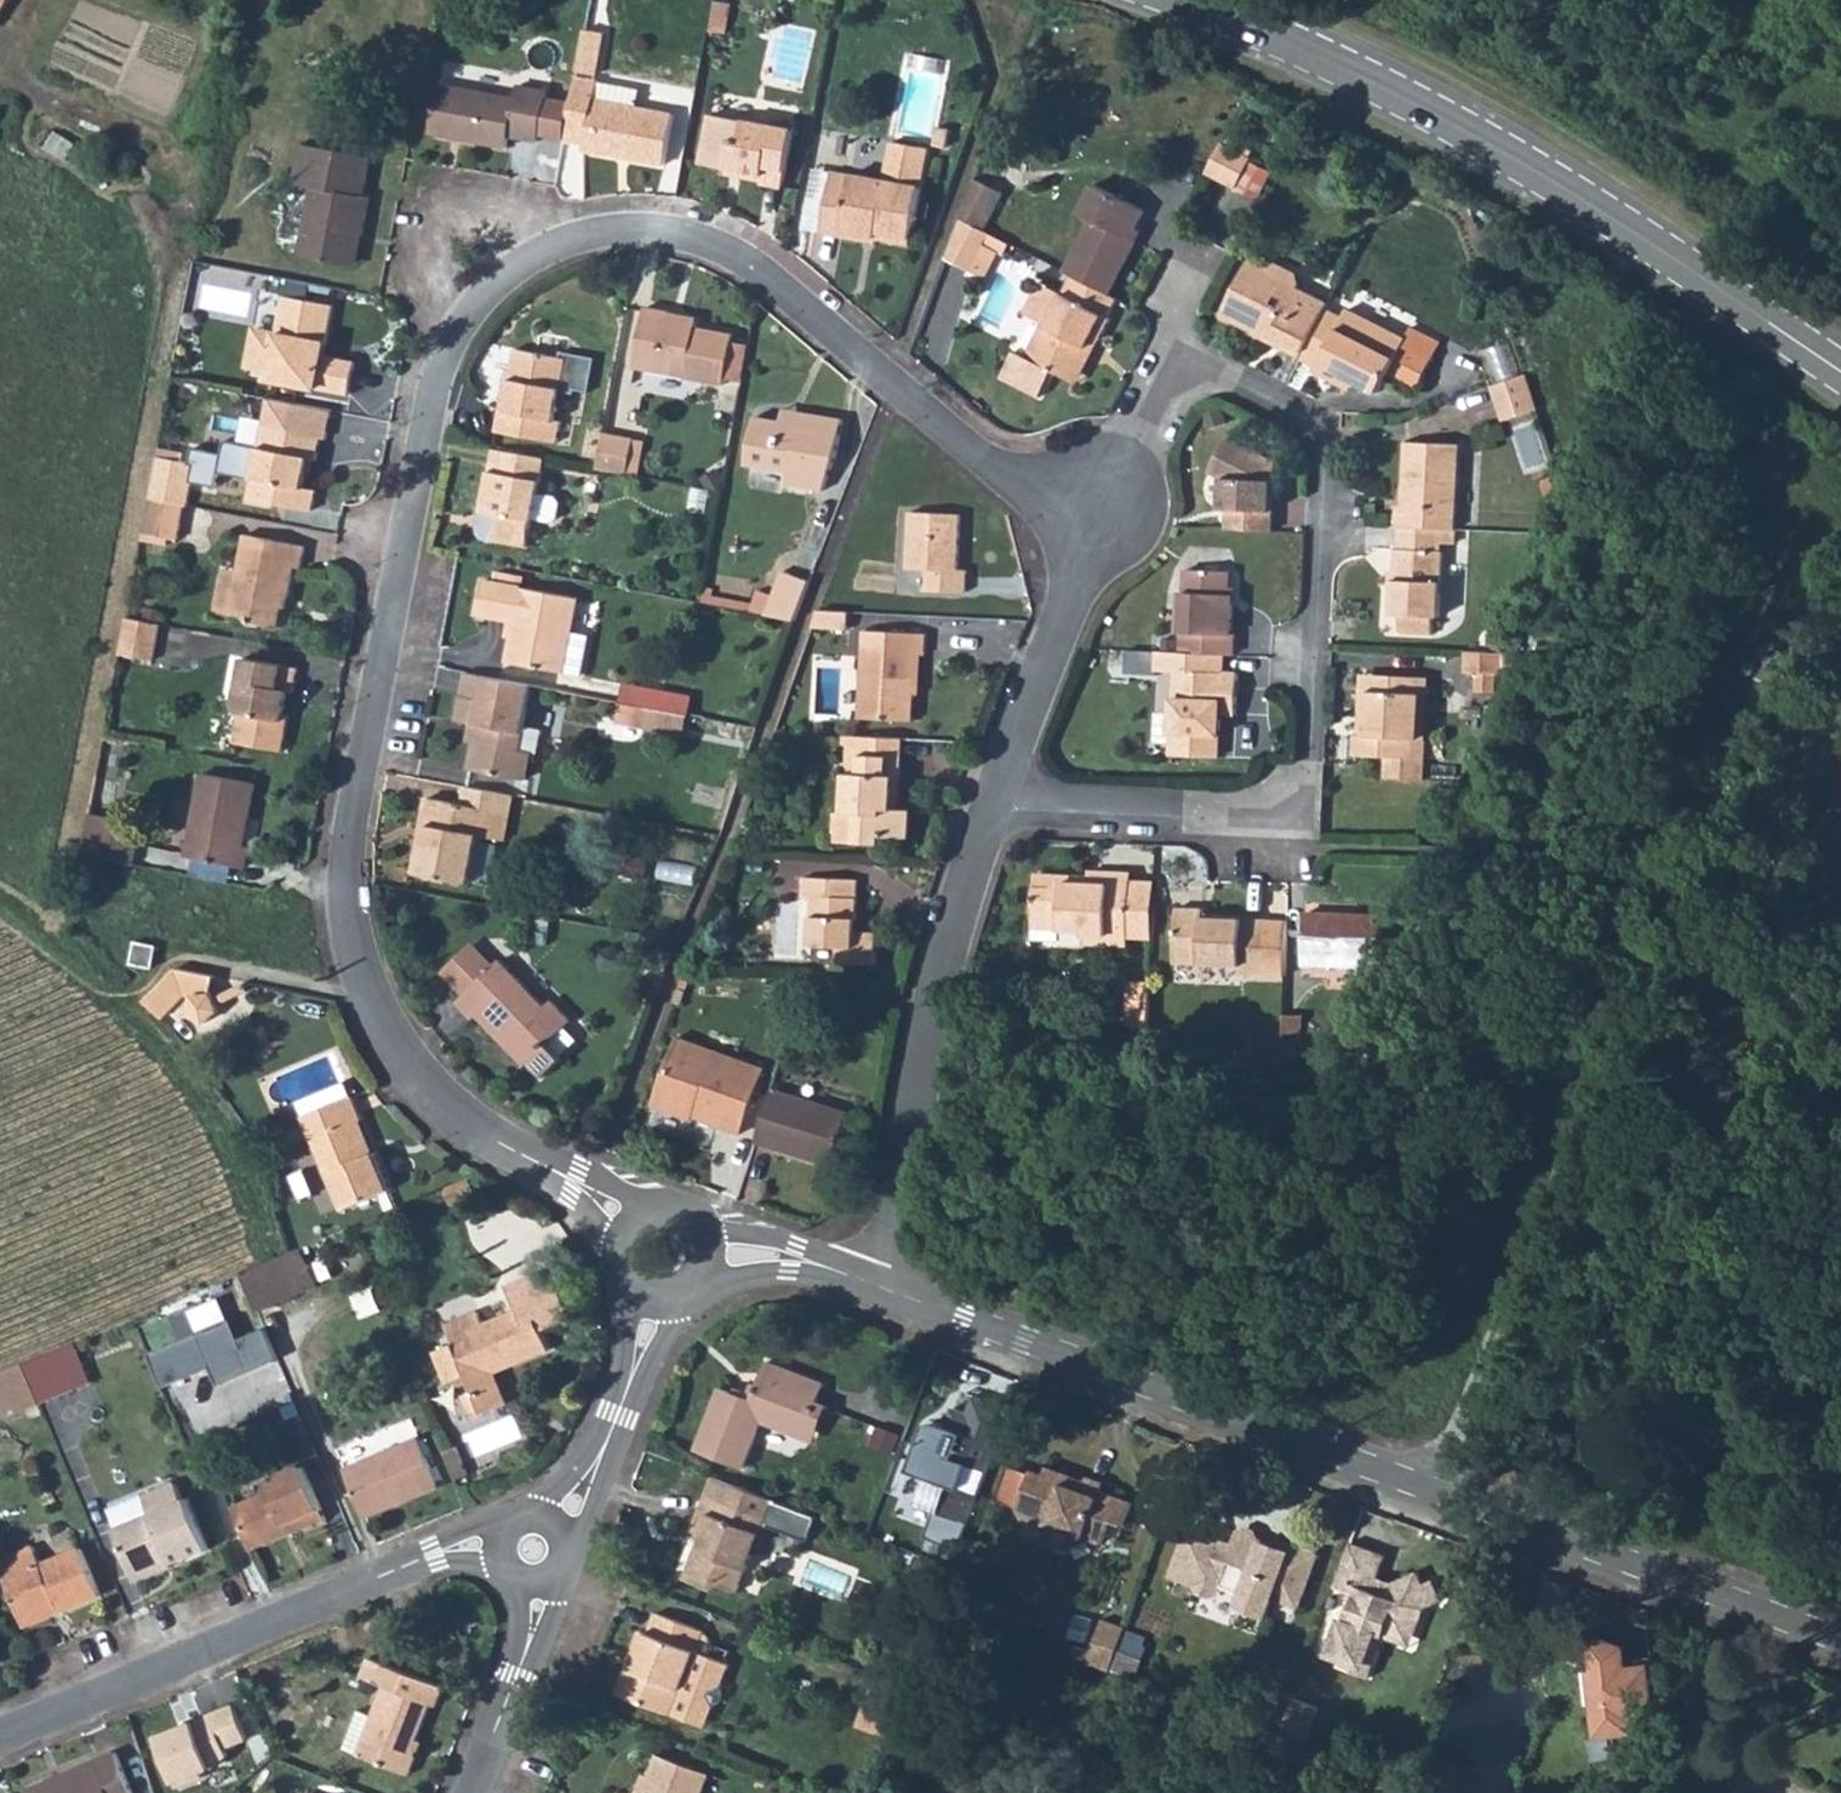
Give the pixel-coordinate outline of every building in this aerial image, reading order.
[(9,0),(0,0),(0,16),(9,0)] [(576,74),(594,77),(603,32),(584,29),(576,74)] [(570,103),(564,140),(584,144),(583,151),(618,157),(620,148),(628,150),(627,158),(663,164),(672,113),(632,106),(636,88),(575,77),(570,103)] [(538,141),(540,135),(547,99),(547,92),(517,87),(515,99),(439,85),(430,134),(507,149),(510,137),(538,141)] [(547,99),(540,135),(564,140),(570,103),(547,99)] [(702,163),(725,167),(738,169),(737,174),(761,179),(761,183),(782,187),(793,126),(772,122),(771,125),(711,114),(702,163)] [(1218,143),(1203,172),(1233,188),(1247,161),(1248,159),(1218,143)] [(819,234),(839,237),(841,232),(873,238),(909,245),(919,189),(918,189),(925,151),(891,144),(884,183),(851,176),(850,179),(830,175),(819,234)] [(298,145),(291,184),(310,188),(299,257),(350,266),(356,236),(362,237),(368,199),(363,197),(369,158),(298,145)] [(620,148),(618,157),(627,158),(628,150),(620,148)] [(1273,173),(1247,161),(1233,188),(1256,203),(1273,173)] [(972,177),(957,217),(982,230),(1002,192),(972,177)] [(1090,220),(1063,272),(1070,275),(1107,294),(1133,241),(1129,239),(1143,210),(1095,184),(1079,214),(1090,220)] [(982,230),(957,217),(943,257),(966,269),(986,232),(982,230)] [(841,232),(839,237),(872,243),(873,238),(841,232)] [(356,236),(350,266),(357,267),(362,237),(356,236)] [(1219,318),(1249,334),(1252,329),(1282,344),(1279,351),(1297,360),(1299,358),(1323,312),(1325,307),(1292,290),(1294,287),(1292,277),(1275,267),(1264,271),(1248,263),(1219,318)] [(1107,294),(1070,275),(1044,326),(1040,324),(1024,356),(1016,352),(1004,376),(1040,394),(1053,368),(1070,376),(1090,337),(1097,341),(1110,315),(1108,313),(1116,298),(1107,294)] [(278,336),(272,373),(280,384),(351,397),(356,364),(323,358),(323,355),(318,355),(320,345),(325,346),(332,308),(285,300),(278,336)] [(646,307),(634,369),(724,386),(733,337),(694,329),(696,324),(669,319),(669,312),(646,307)] [(1323,312),(1299,358),(1316,367),(1334,377),(1336,373),(1351,380),(1375,392),(1385,374),(1402,340),(1345,312),(1340,321),(1323,312)] [(1436,343),(1408,328),(1402,340),(1385,374),(1412,388),(1436,343)] [(1249,334),(1249,335),(1279,351),(1282,344),(1252,329),(1249,334)] [(251,369),(272,373),(278,336),(258,332),(251,369)] [(1090,337),(1070,376),(1076,380),(1097,341),(1090,337)] [(506,414),(499,413),(495,435),(556,446),(560,425),(554,423),(559,394),(572,396),(572,393),(588,395),(593,361),(559,356),(559,360),(517,353),(513,373),(506,414)] [(507,372),(499,413),(506,414),(513,373),(507,372)] [(1524,372),(1489,384),(1500,417),(1535,405),(1524,372)] [(249,478),(244,502),(308,514),(311,493),(301,491),(307,462),(310,463),(315,440),(321,441),(327,413),(263,401),(254,450),(223,444),(218,473),(249,478)] [(783,409),(781,421),(795,423),(796,412),(783,409)] [(781,421),(755,416),(746,465),(788,473),(786,485),(804,488),(822,492),(831,466),(841,419),(796,412),(795,423),(781,421)] [(603,435),(596,470),(627,476),(633,440),(603,435)] [(1277,463),(1228,438),(1209,473),(1223,481),(1222,510),(1228,511),(1227,530),(1272,532),(1273,512),(1270,512),(1271,483),(1276,484),(1277,463)] [(633,440),(627,476),(637,478),(643,442),(633,440)] [(1396,505),(1395,526),(1399,526),(1440,528),(1453,528),(1457,444),(1403,442),(1401,476),(1405,476),(1404,505),(1396,505)] [(493,450),(483,514),(480,528),(480,530),(481,534),(484,537),(487,541),(527,548),(532,520),(551,523),(556,519),(559,505),(555,498),(537,495),(544,460),(493,450)] [(157,455),(156,462),(190,469),(191,462),(157,455)] [(156,462),(149,498),(185,505),(190,506),(196,470),(190,469),(156,462)] [(149,498),(143,532),(169,537),(179,539),(185,505),(149,498)] [(910,514),(908,571),(925,572),(925,592),(966,593),(966,572),(958,572),(960,516),(910,514)] [(1440,528),(1399,526),(1398,548),(1394,548),(1390,613),(1402,613),(1402,627),(1405,630),(1409,632),(1431,632),(1432,615),(1439,616),(1442,550),(1440,549),(1440,528)] [(143,532),(142,538),(167,543),(169,537),(143,532)] [(230,589),(225,613),(248,618),(248,620),(277,626),(283,593),(288,594),(294,566),(300,566),(304,545),(245,533),(238,569),(234,590),(230,589)] [(213,610),(225,613),(230,589),(234,590),(238,569),(221,565),(213,610)] [(783,573),(766,615),(793,620),(808,583),(783,573)] [(1182,637),(1182,653),(1224,654),(1237,655),(1238,637),(1233,637),(1233,608),(1228,608),(1228,591),(1229,575),(1186,573),(1185,595),(1178,595),(1176,637),(1182,637)] [(485,581),(478,613),(516,620),(509,662),(563,671),(577,598),(485,581)] [(581,598),(575,669),(587,670),(593,599),(581,598)] [(816,612),(810,629),(844,631),(845,613),(816,612)] [(160,624),(127,617),(120,654),(153,660),(160,624)] [(859,634),(855,719),(909,722),(913,656),(922,656),(924,637),(859,634)] [(1182,653),(1156,651),(1155,677),(1175,678),(1173,711),(1171,754),(1218,756),(1221,712),(1235,713),(1237,672),(1223,671),(1224,654),(1182,653)] [(1502,653),(1465,651),(1465,672),(1476,673),(1475,690),(1493,691),(1494,674),(1501,674),(1502,653)] [(284,733),(277,728),(281,715),(285,692),(292,693),(296,667),(241,657),(232,707),(238,712),(232,742),(281,751),(284,733)] [(465,673),(457,721),(471,723),(477,724),(474,742),(469,770),(525,781),(531,753),(537,754),(541,730),(524,728),(531,685),(465,673)] [(1362,673),(1357,735),(1364,735),(1367,690),(1373,691),(1374,674),(1362,673)] [(1364,735),(1357,735),(1356,735),(1355,754),(1388,756),(1386,777),(1421,778),(1422,757),(1410,756),(1411,738),(1418,738),(1420,696),(1426,696),(1427,677),(1374,674),(1373,691),(1367,690),(1364,735)] [(1410,756),(1422,757),(1426,696),(1420,696),(1418,738),(1411,738),(1410,756)] [(645,707),(618,702),(616,722),(643,727),(643,722),(645,707)] [(645,707),(643,722),(651,723),(653,708),(645,707)] [(281,715),(277,728),(284,733),(286,716),(281,715)] [(471,723),(467,741),(474,742),(477,724),(471,723)] [(845,773),(843,812),(857,813),(856,843),(880,844),(880,837),(908,838),(909,809),(893,808),(894,796),(900,796),(902,738),(861,736),(860,755),(860,774),(845,773)] [(846,754),(845,773),(860,774),(860,755),(846,754)] [(202,777),(186,859),(214,864),(242,870),(246,850),(238,848),(243,822),(249,823),(256,787),(202,777)] [(426,826),(418,873),(469,882),(477,836),(503,841),(512,795),(466,786),(463,805),(425,799),(420,825),(426,826)] [(857,813),(843,812),(835,812),(834,842),(856,843),(857,813)] [(420,825),(412,872),(418,873),(426,826),(420,825)] [(1034,888),(1033,919),(1032,939),(1058,940),(1058,928),(1083,929),(1083,941),(1127,943),(1130,872),(1107,871),(1107,883),(1089,883),(1088,874),(1053,873),(1053,889),(1034,888)] [(1089,871),(1088,874),(1089,883),(1107,883),(1107,871),(1089,871)] [(1034,873),(1034,888),(1053,889),(1053,873),(1034,873)] [(801,878),(800,899),(810,900),(808,946),(835,947),(834,963),(871,964),(873,933),(855,933),(847,928),(847,920),(851,920),(852,880),(801,878)] [(1177,906),(1174,963),(1240,965),(1240,972),(1265,973),(1267,918),(1203,916),(1203,908),(1177,906)] [(1305,911),(1302,963),(1377,966),(1380,914),(1305,911)] [(1267,918),(1265,973),(1284,974),(1286,919),(1267,918)] [(157,946),(136,942),(132,964),(153,968),(157,946)] [(442,973),(464,995),(495,964),(472,942),(442,973)] [(524,1066),(525,1065),(529,1062),(543,1076),(562,1057),(559,1054),(548,1043),(564,1027),(570,1021),(550,1001),(544,1007),(498,961),(495,964),(464,995),(456,1004),(472,1022),(476,1017),(524,1066)] [(176,970),(158,987),(181,994),(192,996),(190,1013),(204,1021),(217,1010),(210,996),(212,976),(176,970)] [(1125,1016),(1146,1017),(1148,982),(1127,980),(1125,1016)] [(158,987),(143,1002),(159,1017),(169,1008),(181,994),(158,987)] [(1282,1014),(1280,1051),(1299,1052),(1300,1015),(1282,1014)] [(564,1027),(548,1043),(559,1054),(576,1037),(564,1027)] [(679,1038),(655,1104),(688,1116),(690,1113),(738,1130),(761,1068),(679,1038)] [(355,1124),(362,1121),(352,1096),(350,1097),(344,1083),(297,1103),(302,1116),(300,1117),(339,1212),(391,1191),(376,1153),(369,1155),(355,1124)] [(770,1088),(754,1142),(829,1165),(844,1112),(770,1088)] [(376,1153),(362,1121),(355,1124),(369,1155),(376,1153)] [(259,1310),(297,1293),(281,1255),(251,1267),(243,1271),(259,1310)] [(276,1360),(262,1330),(234,1341),(214,1300),(184,1312),(194,1335),(144,1356),(160,1390),(206,1369),(214,1387),(276,1360)] [(511,1404),(498,1373),(495,1365),(512,1358),(514,1366),(554,1349),(542,1320),(528,1326),(521,1309),(488,1322),(483,1311),(450,1324),(457,1344),(438,1351),(451,1383),(471,1374),(477,1390),(469,1393),(479,1417),(511,1404)] [(41,1405),(85,1384),(69,1345),(23,1364),(41,1405)] [(495,1365),(498,1373),(514,1366),(512,1358),(495,1365)] [(763,1421),(784,1429),(789,1419),(808,1426),(818,1405),(825,1385),(769,1362),(754,1400),(724,1388),(712,1419),(699,1451),(745,1469),(763,1421)] [(7,1419),(41,1405),(23,1364),(0,1374),(0,1401),(7,1419)] [(1012,1406),(983,1395),(976,1412),(962,1407),(955,1425),(945,1422),(943,1421),(940,1421),(938,1422),(936,1425),(934,1427),(919,1470),(936,1476),(927,1503),(944,1510),(934,1536),(961,1546),(1012,1406)] [(789,1419),(784,1429),(815,1441),(828,1409),(818,1405),(808,1426),(789,1419)] [(358,1496),(364,1510),(399,1496),(402,1503),(442,1485),(423,1440),(348,1471),(358,1496)] [(460,1452),(449,1457),(458,1479),(469,1474),(460,1452)] [(1047,1469),(1034,1465),(1033,1469),(1011,1461),(999,1495),(1020,1503),(1027,1515),(1039,1508),(1051,1513),(1047,1523),(1042,1537),(1065,1545),(1069,1535),(1072,1527),(1104,1538),(1108,1527),(1112,1515),(1126,1520),(1135,1497),(1104,1486),(1107,1478),(1090,1472),(1088,1476),(1085,1485),(1066,1479),(1070,1469),(1049,1461),(1047,1469)] [(302,1528),(298,1517),(324,1507),(306,1465),(269,1481),(273,1491),(235,1508),(252,1549),(302,1528)] [(1085,1485),(1088,1476),(1070,1469),(1066,1479),(1085,1485)] [(709,1496),(768,1519),(775,1500),(773,1500),(717,1478),(709,1496)] [(116,1530),(135,1575),(172,1560),(175,1565),(213,1549),(193,1499),(187,1501),(179,1484),(113,1511),(120,1528),(116,1530)] [(399,1496),(364,1510),(367,1517),(402,1503),(399,1496)] [(700,1549),(691,1573),(739,1593),(755,1553),(761,1555),(771,1527),(811,1543),(821,1518),(775,1500),(768,1519),(709,1496),(695,1531),(705,1535),(710,1537),(705,1550),(700,1549)] [(324,1507),(298,1517),(302,1528),(327,1517),(324,1507)] [(1039,1508),(1027,1515),(1047,1523),(1051,1513),(1039,1508)] [(1112,1515),(1108,1527),(1122,1532),(1126,1520),(1112,1515)] [(1236,1543),(1192,1526),(1175,1572),(1199,1581),(1203,1589),(1213,1592),(1221,1589),(1223,1583),(1245,1591),(1241,1603),(1268,1613),(1275,1593),(1300,1603),(1319,1552),(1293,1542),(1291,1548),(1278,1543),(1260,1537),(1257,1529),(1249,1526),(1241,1530),(1236,1543)] [(1072,1527),(1069,1535),(1101,1547),(1104,1538),(1072,1527)] [(705,1535),(700,1549),(705,1550),(710,1537),(705,1535)] [(1293,1542),(1281,1538),(1278,1543),(1291,1548),(1293,1542)] [(1352,1540),(1336,1584),(1353,1590),(1331,1652),(1342,1656),(1339,1664),(1369,1675),(1385,1633),(1398,1627),(1401,1620),(1407,1623),(1421,1616),(1426,1605),(1427,1605),(1421,1592),(1426,1583),(1419,1569),(1395,1580),(1392,1588),(1380,1583),(1378,1578),(1379,1574),(1387,1553),(1352,1540)] [(36,1548),(2,1562),(28,1627),(102,1596),(84,1550),(44,1567),(36,1548)] [(172,1560),(135,1575),(137,1581),(175,1565),(172,1560)] [(1395,1580),(1379,1574),(1378,1578),(1380,1583),(1392,1588),(1395,1580)] [(1435,1579),(1426,1583),(1421,1592),(1427,1605),(1443,1597),(1435,1579)] [(636,1668),(630,1666),(620,1693),(709,1728),(717,1706),(725,1703),(728,1696),(724,1688),(733,1666),(704,1653),(707,1652),(710,1648),(712,1642),(712,1638),(711,1636),(705,1631),(657,1612),(650,1632),(636,1668)] [(1078,1642),(1074,1653),(1111,1666),(1127,1624),(1104,1615),(1092,1647),(1078,1642)] [(1398,1627),(1385,1633),(1411,1643),(1421,1616),(1407,1623),(1401,1620),(1398,1627)] [(1629,1654),(1621,1654),(1620,1649),(1590,1634),(1578,1628),(1567,1650),(1592,1662),(1597,1731),(1612,1730),(1614,1757),(1632,1761),(1641,1738),(1659,1737),(1661,1721),(1655,1656),(1630,1658),(1629,1654)] [(1590,1628),(1590,1634),(1620,1649),(1621,1654),(1629,1654),(1629,1646),(1590,1628)] [(644,1630),(630,1666),(636,1668),(650,1632),(644,1630)] [(373,1733),(364,1757),(411,1775),(422,1749),(417,1747),(434,1704),(438,1706),(446,1687),(371,1658),(364,1676),(387,1685),(375,1715),(368,1731),(373,1733)] [(183,1731),(161,1740),(182,1789),(208,1778),(206,1773),(218,1768),(232,1755),(229,1748),(251,1739),(237,1706),(214,1716),(216,1720),(184,1733),(183,1731)] [(349,1750),(359,1754),(368,1731),(375,1715),(364,1711),(349,1750)] [(368,1731),(359,1754),(364,1757),(373,1733),(368,1731)] [(33,1789),(35,1792),(135,1792),(120,1753),(33,1789)] [(711,1774),(661,1755),(652,1777),(646,1792),(704,1792),(711,1774)] [(652,1777),(645,1774),(637,1792),(646,1792),(652,1777)]
